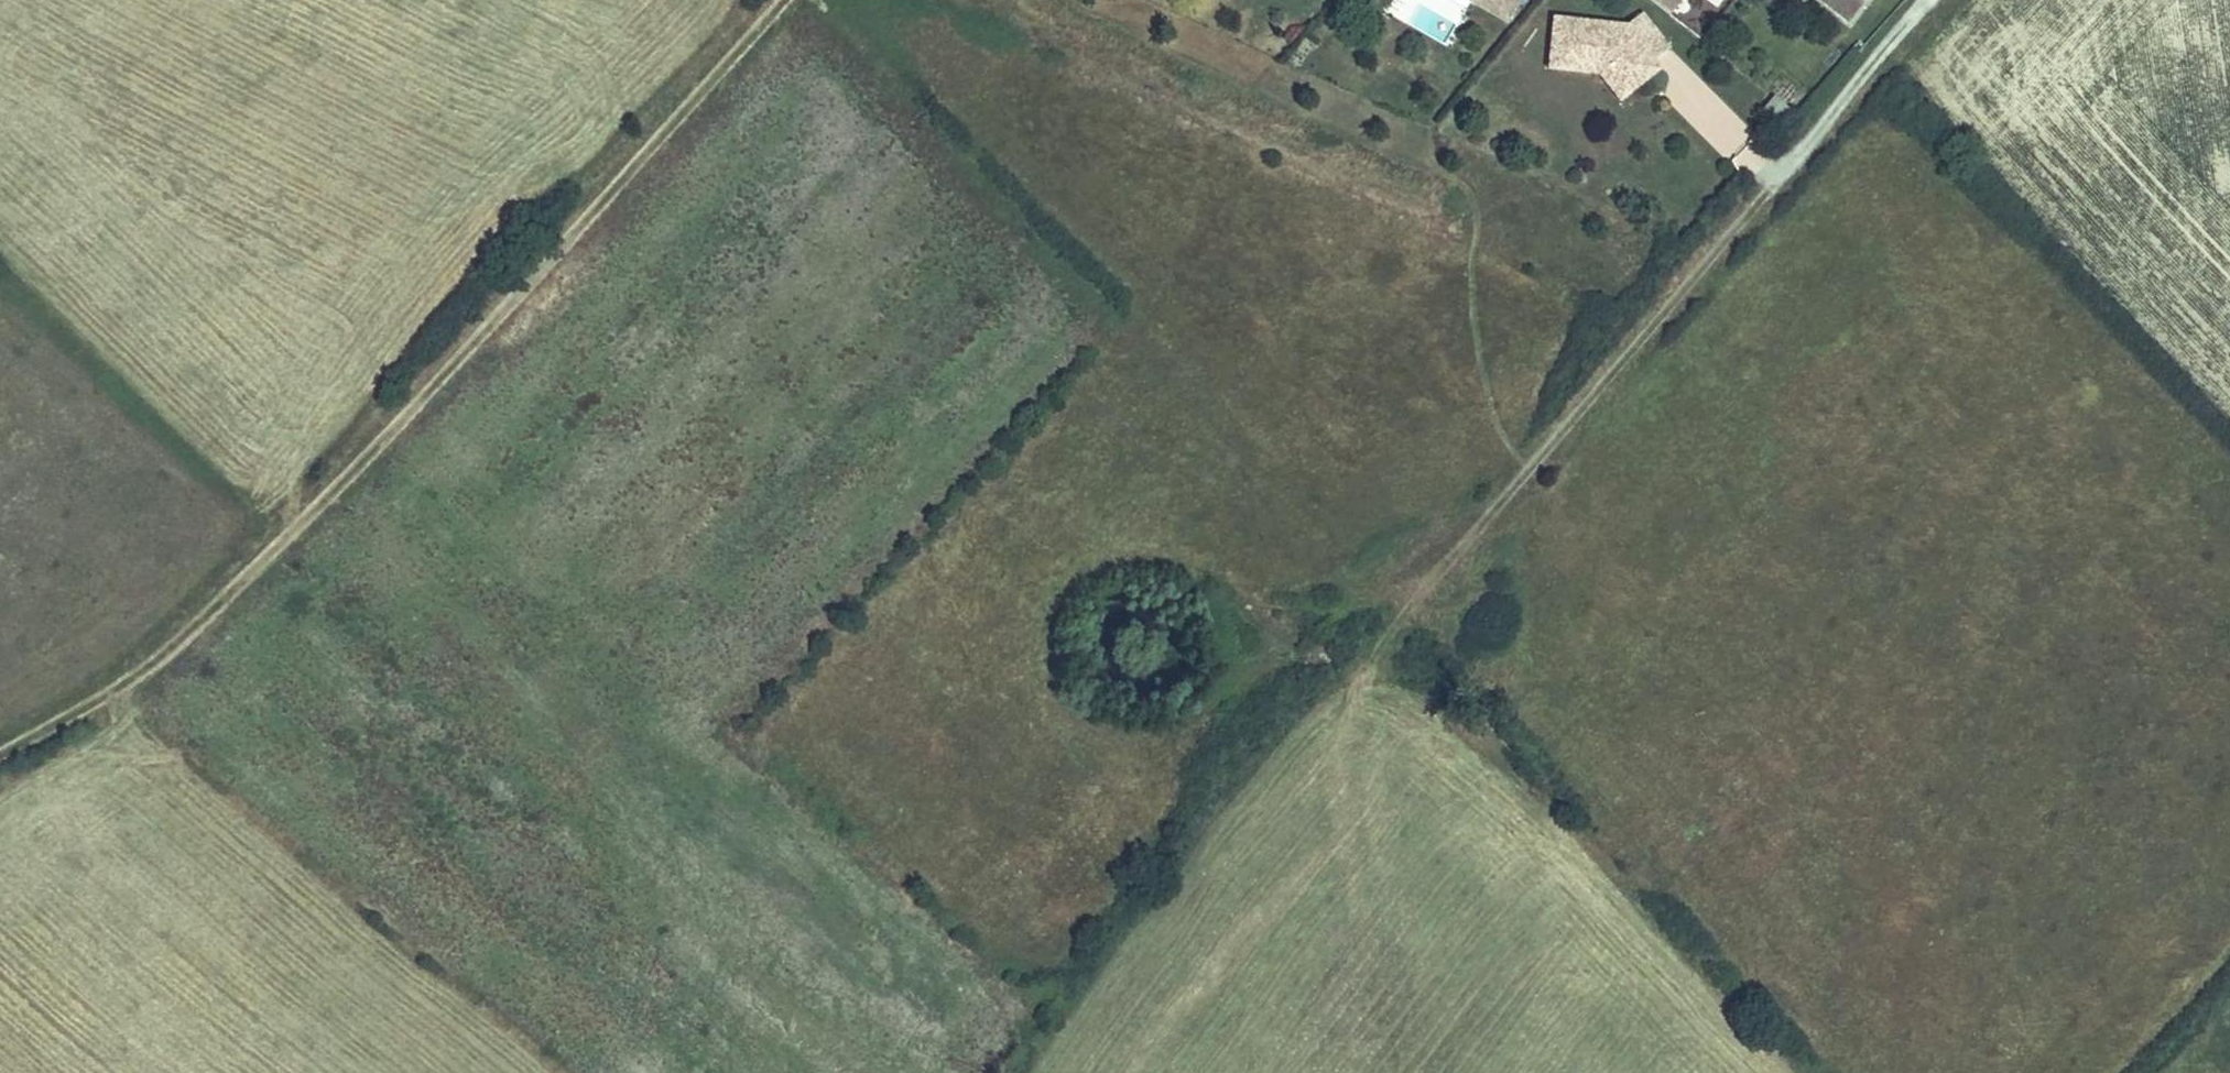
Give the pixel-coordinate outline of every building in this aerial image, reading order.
[(1511,11),(1517,0),(1491,0),(1511,11)] [(1669,15),(1682,0),(1651,0),(1669,15)] [(1854,9),(1861,0),(1843,0),(1854,9)] [(1671,38),(1643,4),(1627,16),(1555,9),(1551,53),(1595,57),(1596,52),(1606,53),(1616,64),(1635,66),(1655,51),(1671,38)] [(1595,57),(1551,53),(1550,59),(1601,65),(1623,90),(1661,59),(1655,51),(1635,66),(1616,64),(1606,53),(1596,52),(1595,57)] [(1715,99),(1692,123),(1731,159),(1754,135),(1715,99)]
